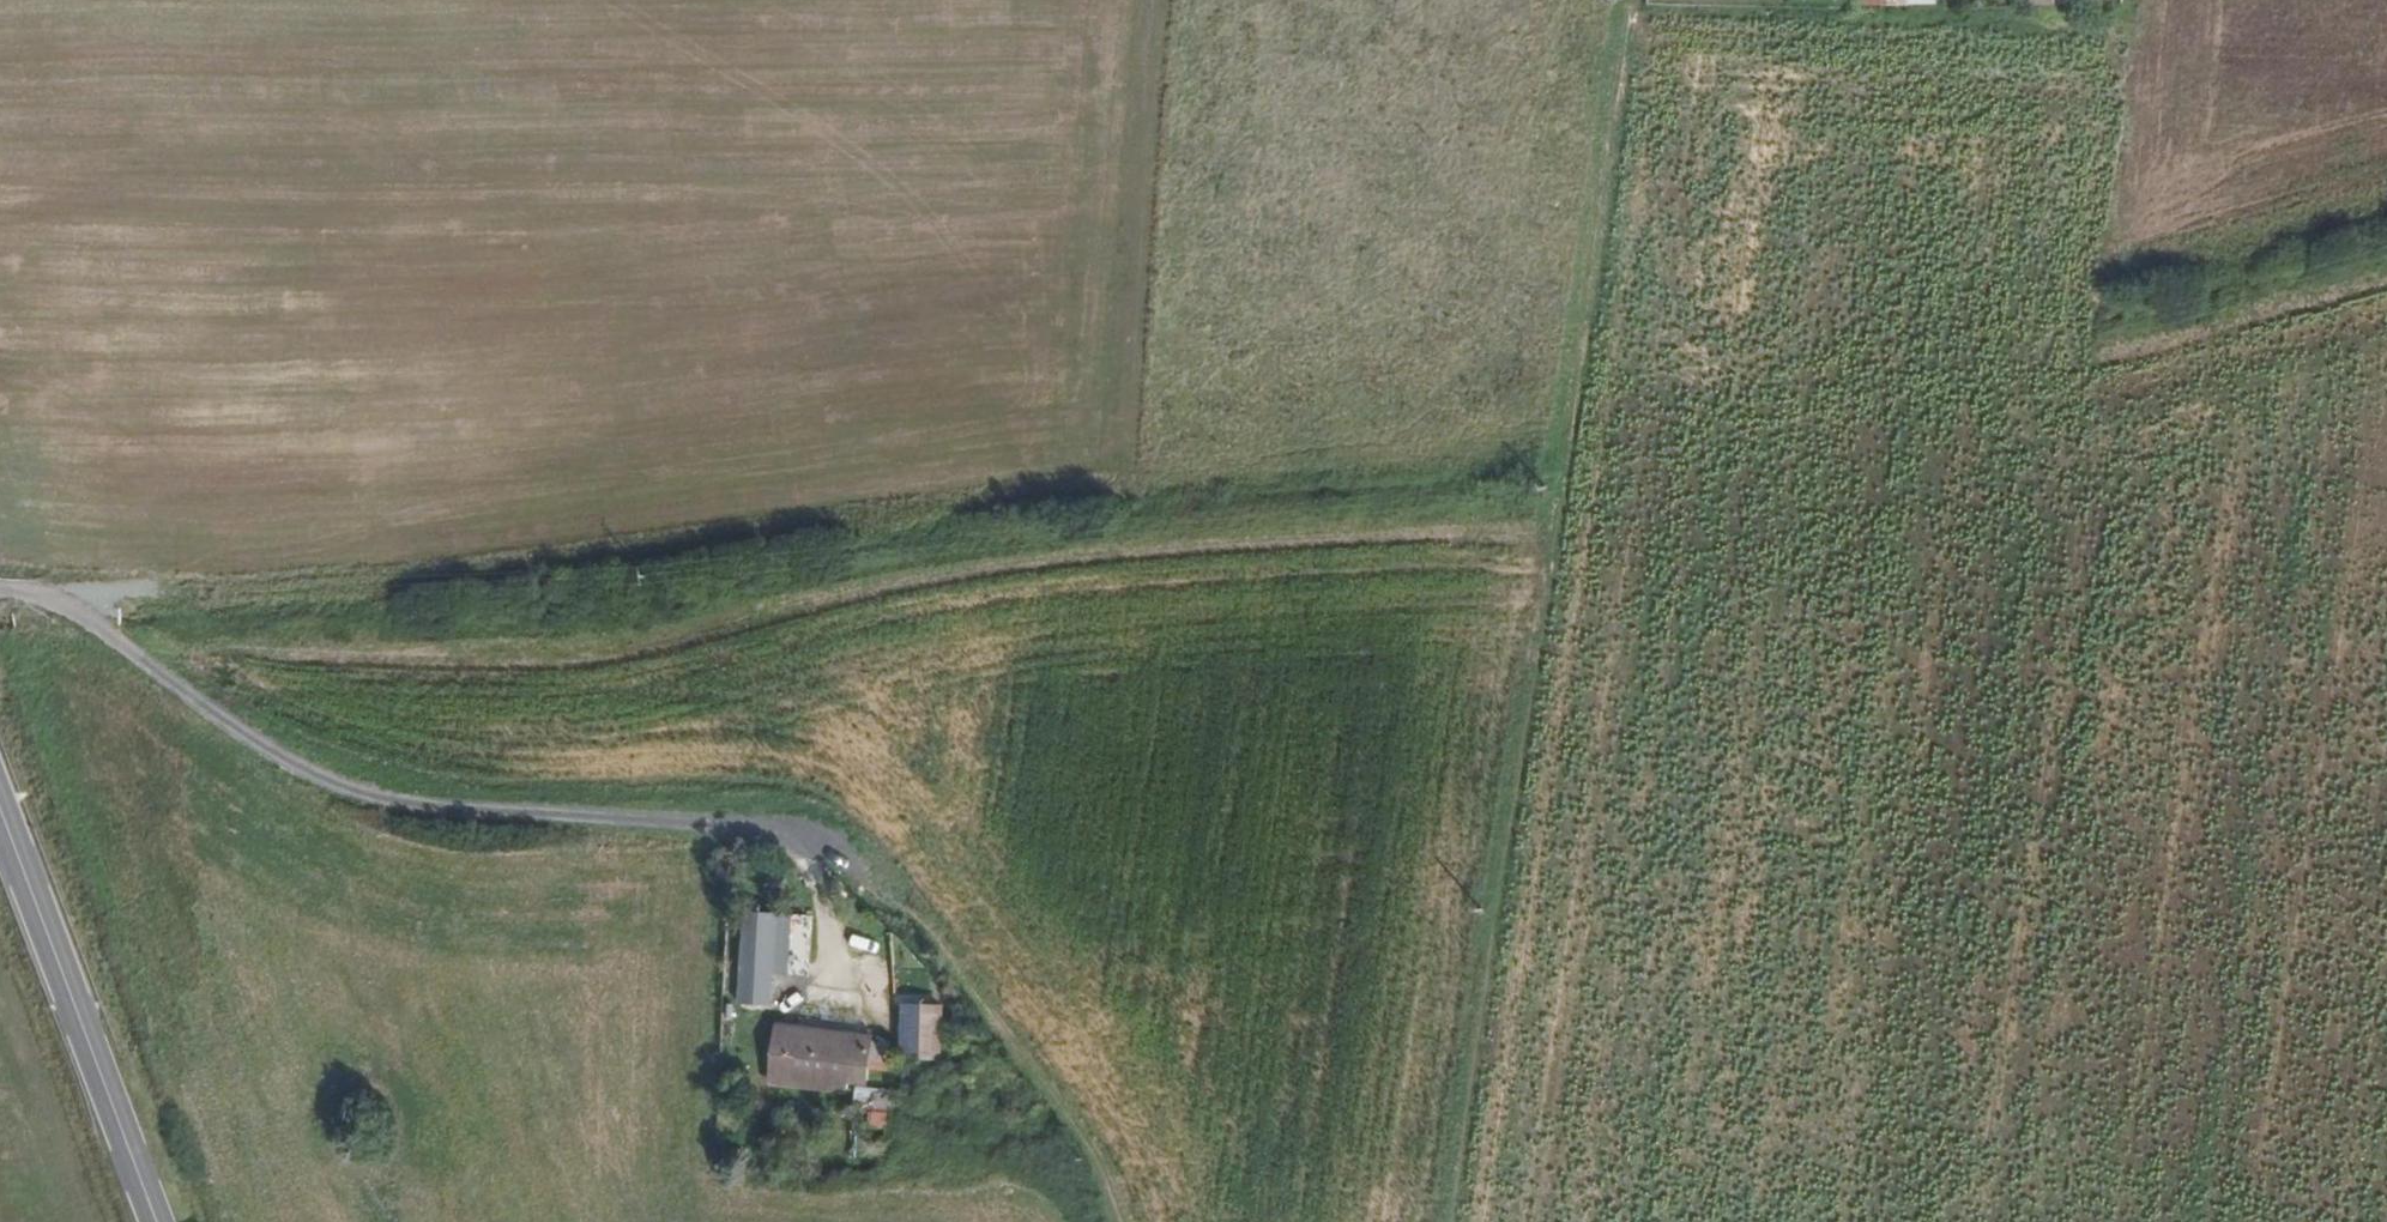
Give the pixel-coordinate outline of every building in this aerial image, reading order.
[(748,999),(781,1001),(786,912),(752,910),(748,999)] [(913,1056),(954,1056),(954,1001),(913,1000),(913,1056)] [(874,1083),(878,1025),(784,1019),(781,1077),(874,1083)]
